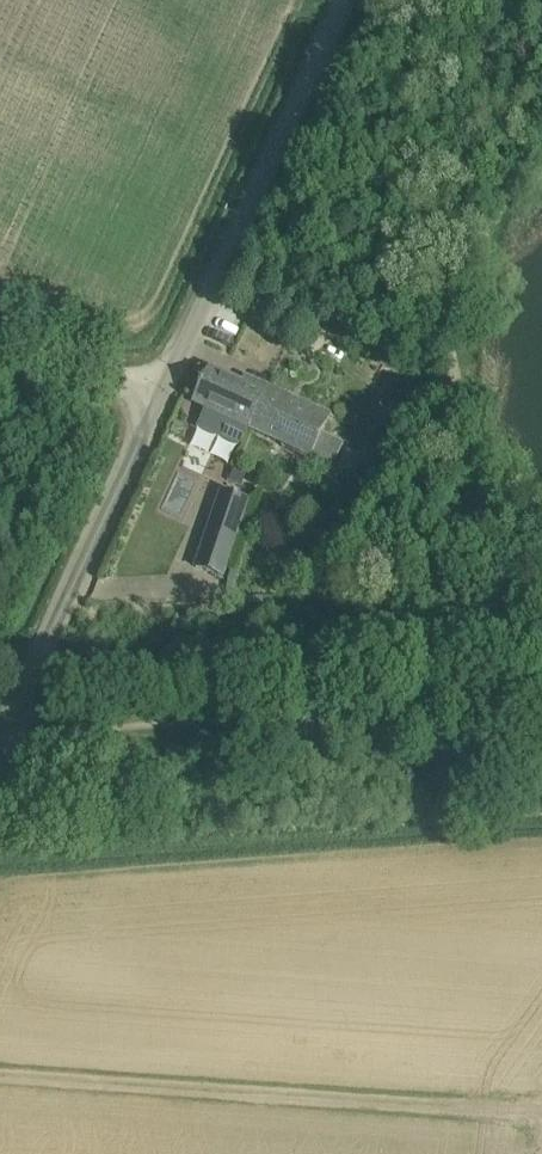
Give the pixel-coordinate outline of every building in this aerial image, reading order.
[(209,368),(194,401),(207,407),(249,426),(250,427),(265,394),(269,386),(245,375),(241,383),(220,373),(209,368)] [(265,394),(250,427),(333,465),(343,443),(323,433),(330,418),(331,415),(269,386),(265,394)] [(247,472),(235,467),(228,481),(240,487),(247,472)] [(220,490),(194,568),(225,579),(251,500),(220,490)]
